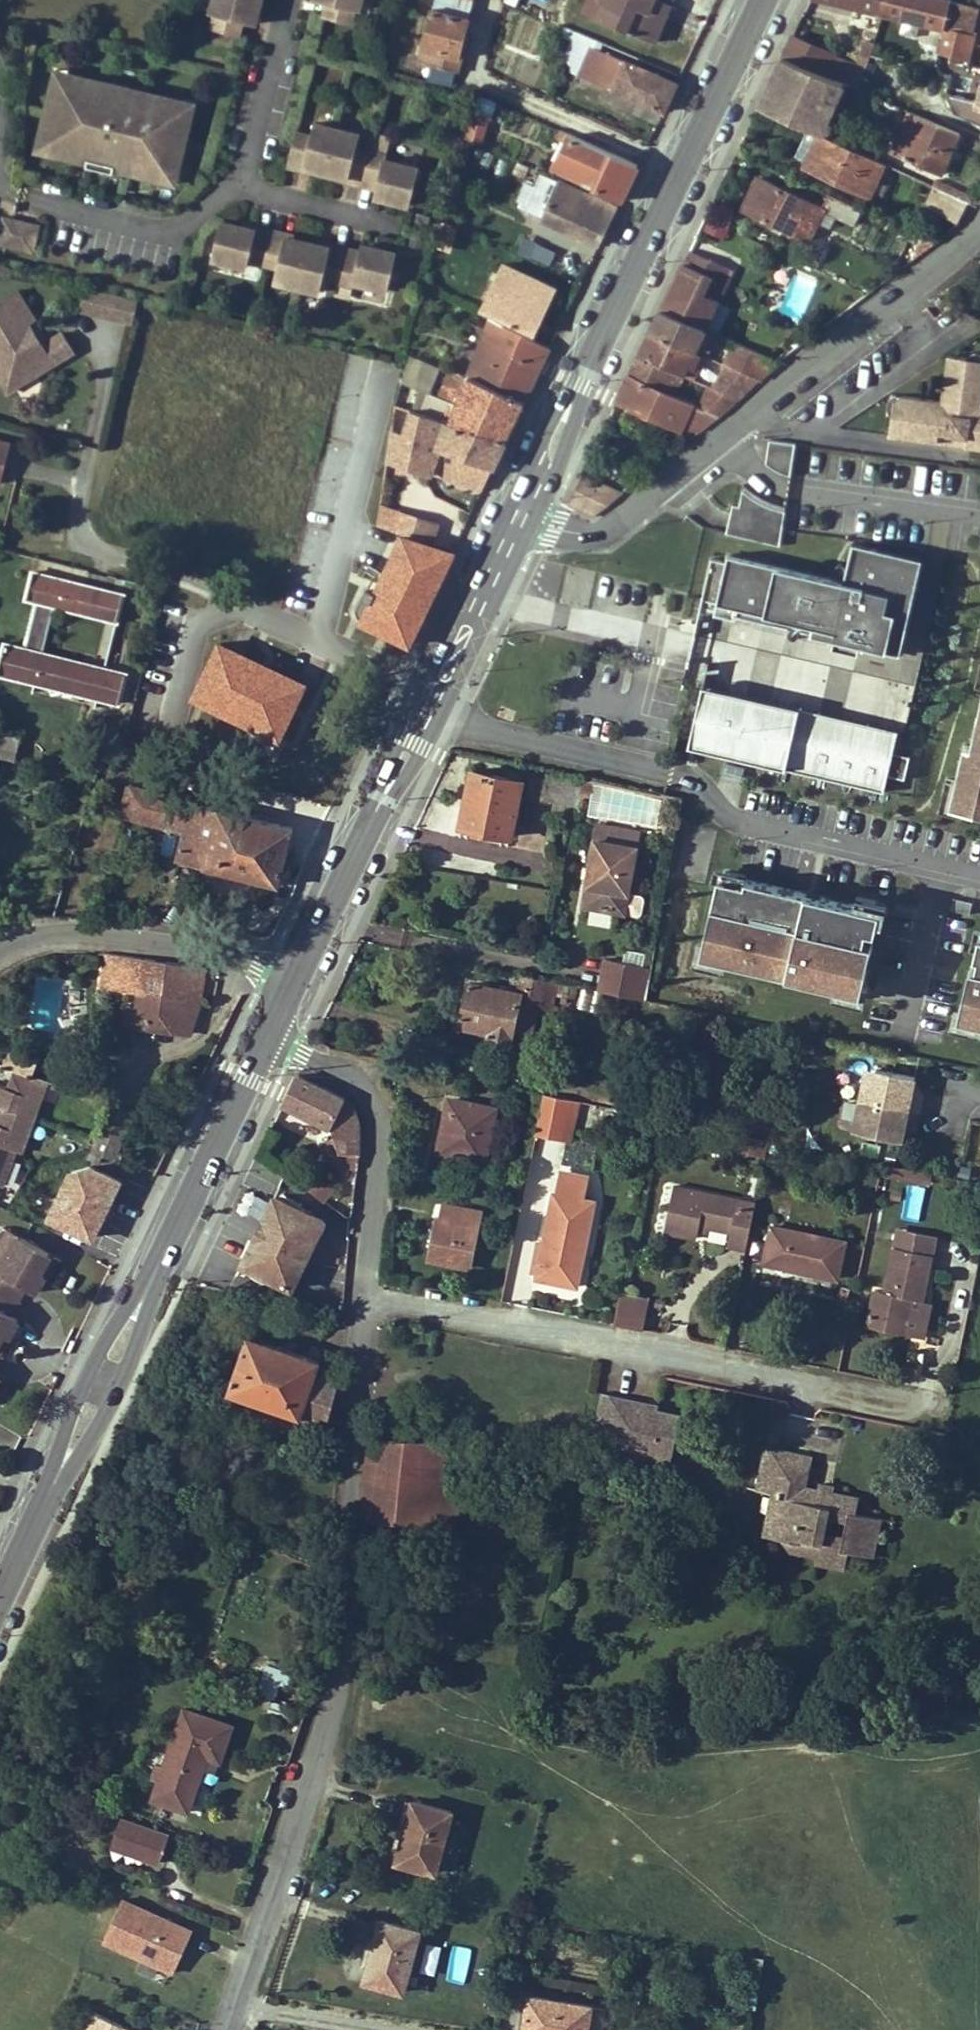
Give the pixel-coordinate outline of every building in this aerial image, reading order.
[(212,14),(215,14),(211,29),(240,36),(244,21),(256,24),(262,0),(216,0),(212,14)] [(326,2),(323,17),(351,24),(355,9),(359,10),(361,0),(319,0),(326,2)] [(419,61),(459,73),(464,55),(458,54),(463,40),(474,0),(436,0),(419,61)] [(597,18),(604,0),(588,0),(582,12),(597,18)] [(653,42),(671,0),(604,0),(597,18),(653,42)] [(884,13),(945,27),(947,19),(972,25),(977,6),(953,0),(826,0),(884,13)] [(573,31),(561,61),(579,68),(592,39),(573,31)] [(794,36),(784,57),(825,75),(833,56),(804,43),(805,41),(794,36)] [(969,60),(973,46),(942,37),(938,50),(969,60)] [(463,40),(458,54),(464,55),(468,41),(463,40)] [(663,113),(677,83),(591,46),(578,76),(663,113)] [(825,75),(784,57),(761,106),(812,129),(821,133),(829,137),(843,110),(825,102),(835,79),(825,75)] [(67,87),(58,84),(44,140),(53,142),(51,151),(78,158),(80,152),(90,155),(88,163),(115,170),(116,167),(163,178),(165,168),(175,171),(189,115),(179,113),(181,104),(118,88),(117,93),(108,91),(110,86),(69,77),(67,87)] [(876,88),(852,77),(849,85),(873,96),(876,88)] [(971,94),(950,92),(948,119),(979,121),(979,80),(972,79),(971,94)] [(895,100),(888,97),(886,101),(893,105),(895,100)] [(475,109),(464,136),(480,143),(492,117),(475,109)] [(892,151),(944,173),(962,135),(947,129),(910,112),(892,151)] [(312,136),(297,131),(287,168),(302,172),(304,166),(347,178),(348,175),(377,182),(374,196),(408,205),(418,167),(384,158),(385,153),(356,146),(359,134),(316,122),(312,136)] [(804,147),(813,151),(821,133),(812,129),(804,147)] [(623,199),(638,165),(557,130),(554,138),(566,144),(555,168),(623,199)] [(821,133),(813,151),(806,166),(871,195),(885,163),(829,137),(821,133)] [(759,178),(745,208),(811,240),(825,209),(823,208),(759,178)] [(947,191),(960,197),(962,191),(939,181),(937,187),(947,191)] [(600,246),(618,208),(559,182),(541,220),(600,246)] [(926,208),(937,213),(947,191),(937,187),(926,208)] [(947,191),(937,213),(959,223),(969,202),(960,197),(947,191)] [(975,204),(978,199),(962,191),(960,197),(969,202),(975,204)] [(863,208),(830,193),(823,208),(825,209),(855,223),(863,208)] [(724,238),(735,210),(713,201),(702,229),(724,238)] [(34,252),(41,227),(7,219),(1,244),(34,252)] [(257,229),(223,221),(214,259),(248,267),(249,261),(278,268),(275,281),(319,291),(322,279),(352,286),(353,282),(388,290),(397,253),(361,244),(359,256),(329,250),(330,247),(286,237),(285,239),(256,232),(257,229)] [(939,233),(929,228),(925,237),(935,242),(939,233)] [(537,241),(531,254),(549,262),(555,249),(537,241)] [(691,250),(664,308),(708,329),(734,270),(691,250)] [(480,309),(529,331),(551,286),(502,263),(480,309)] [(529,331),(535,334),(556,289),(551,286),(529,331)] [(35,349),(22,327),(26,324),(32,320),(15,292),(0,301),(0,384),(6,393),(71,353),(60,334),(40,346),(35,349)] [(664,308),(653,331),(704,354),(709,356),(719,334),(708,329),(664,308)] [(525,403),(551,348),(490,319),(468,375),(525,403)] [(22,327),(35,349),(40,346),(26,324),(22,327)] [(697,368),(704,354),(653,331),(642,354),(686,375),(690,366),(697,368)] [(781,362),(737,342),(726,364),(728,365),(761,380),(781,362)] [(676,396),(686,375),(642,354),(632,376),(676,396)] [(979,446),(979,364),(967,362),(968,356),(949,354),(943,400),(902,395),(899,416),(893,415),(890,434),(953,442),(957,413),(977,416),(973,445),(979,446)] [(403,379),(427,391),(438,367),(414,355),(403,379)] [(728,365),(714,388),(740,399),(761,380),(728,365)] [(450,401),(442,421),(507,441),(525,403),(453,372),(441,398),(450,401)] [(701,407),(676,396),(632,376),(619,402),(682,431),(687,422),(693,425),(701,407)] [(714,388),(710,386),(701,407),(721,416),(740,399),(714,388)] [(902,395),(896,394),(893,415),(899,416),(902,395)] [(442,421),(397,405),(388,459),(483,490),(494,467),(507,441),(442,421)] [(957,413),(953,442),(973,445),(977,416),(957,413)] [(795,445),(769,442),(765,465),(776,473),(781,475),(785,476),(789,478),(795,445)] [(0,445),(0,452),(8,454),(9,447),(0,445)] [(600,472),(605,460),(596,456),(591,468),(600,472)] [(595,517),(624,494),(584,475),(570,506),(595,517)] [(732,506),(726,534),(778,546),(784,513),(774,510),(767,508),(759,504),(753,500),(748,497),(742,492),(739,508),(732,506)] [(397,514),(392,532),(431,543),(436,526),(397,514)] [(725,561),(711,558),(701,601),(813,627),(811,635),(901,656),(923,560),(853,544),(844,583),(726,555),(725,561)] [(86,588),(33,575),(27,601),(37,604),(25,651),(5,646),(0,666),(0,677),(118,706),(126,677),(43,656),(55,608),(79,615),(86,588)] [(123,597),(86,588),(79,615),(117,624),(123,597)] [(187,698),(281,738),(308,675),(213,635),(187,698)] [(700,688),(686,748),(783,770),(797,710),(700,688)] [(797,710),(783,770),(883,792),(897,732),(797,710)] [(972,749),(963,747),(950,808),(979,815),(979,711),(972,749)] [(0,726),(0,742),(24,747),(28,733),(0,726)] [(1,777),(6,756),(21,760),(24,747),(0,742),(0,777),(1,777)] [(893,749),(889,771),(904,773),(908,751),(893,749)] [(471,782),(460,838),(509,849),(521,793),(471,782)] [(278,886),(284,864),(294,828),(129,786),(121,815),(184,831),(177,860),(278,886)] [(582,889),(577,917),(618,925),(634,844),(592,836),(584,880),(586,881),(585,889),(582,889)] [(719,878),(700,955),(861,993),(872,946),(865,944),(867,932),(875,934),(881,912),(746,880),(745,884),(719,878)] [(630,892),(627,913),(640,914),(642,893),(630,892)] [(205,968),(123,957),(118,990),(183,999),(200,1002),(205,968)] [(965,1008),(979,1011),(979,958),(976,957),(965,1008)] [(607,959),(600,990),(640,998),(646,967),(607,959)] [(651,968),(646,967),(640,998),(645,999),(651,968)] [(534,1030),(538,1011),(540,1012),(543,993),(557,996),(560,982),(525,974),(521,993),(471,983),(463,1025),(490,1031),(489,1035),(512,1039),(515,1026),(534,1030)] [(557,996),(543,993),(540,1012),(553,1014),(557,996)] [(850,1125),(901,1138),(918,1073),(866,1060),(850,1125)] [(3,1065),(0,1074),(0,1109),(69,1133),(83,1093),(3,1065)] [(524,1081),(528,1067),(520,1065),(517,1079),(524,1081)] [(360,1122),(359,1115),(355,1109),(351,1103),(346,1098),(298,1074),(284,1104),(332,1127),(335,1137),(336,1137),(343,1125),(360,1122)] [(572,1099),(546,1094),(537,1134),(564,1139),(572,1099)] [(452,1098),(446,1127),(449,1127),(453,1110),(463,1112),(466,1101),(452,1098)] [(499,1108),(466,1101),(463,1112),(453,1110),(449,1127),(446,1127),(441,1151),(487,1160),(499,1108)] [(134,1114),(110,1105),(95,1142),(91,1151),(114,1160),(134,1114)] [(336,1137),(335,1137),(324,1142),(328,1156),(340,1164),(359,1166),(360,1160),(361,1143),(361,1126),(360,1122),(343,1125),(336,1137)] [(739,1150),(751,1153),(754,1136),(743,1134),(739,1150)] [(770,1140),(754,1136),(751,1153),(767,1156),(770,1140)] [(44,1215),(94,1238),(122,1177),(72,1154),(44,1215)] [(562,1174),(558,1193),(555,1192),(547,1233),(538,1277),(578,1285),(588,1236),(595,1201),(586,1199),(590,1180),(562,1174)] [(626,1188),(590,1180),(586,1199),(595,1201),(622,1208),(626,1188)] [(322,1183),(314,1193),(329,1205),(338,1195),(322,1183)] [(700,1224),(710,1226),(731,1230),(751,1234),(757,1202),(675,1185),(666,1231),(697,1237),(699,1230),(700,1224)] [(622,1208),(595,1201),(588,1236),(615,1242),(622,1208)] [(279,1203),(250,1271),(300,1293),(330,1224),(279,1203)] [(471,1266),(483,1212),(445,1204),(443,1219),(438,1219),(431,1258),(471,1266)] [(774,1226),(765,1264),(839,1279),(847,1241),(774,1226)] [(900,1228),(895,1247),(934,1255),(937,1235),(900,1228)] [(751,1234),(731,1230),(728,1244),(748,1248),(751,1234)] [(4,1257),(15,1238),(5,1231),(0,1240),(0,1255),(4,1257)] [(547,1233),(539,1231),(530,1275),(538,1277),(547,1233)] [(4,1257),(0,1255),(0,1304),(13,1283),(22,1287),(32,1293),(41,1278),(35,1274),(46,1256),(15,1238),(4,1257)] [(924,1300),(934,1255),(895,1247),(886,1293),(876,1290),(869,1325),(907,1333),(914,1298),(924,1300)] [(46,1256),(35,1274),(41,1278),(52,1259),(46,1256)] [(0,1304),(0,1311),(6,1315),(22,1287),(13,1283),(0,1304)] [(621,1295),(615,1324),(644,1330),(650,1301),(621,1295)] [(924,1300),(914,1298),(907,1333),(922,1336),(929,1301),(924,1300)] [(0,1335),(6,1338),(17,1321),(6,1315),(0,1311),(0,1336),(0,1335)] [(250,1335),(230,1391),(301,1417),(302,1414),(328,1423),(341,1382),(316,1372),(321,1360),(251,1335),(250,1335)] [(652,1403),(604,1394),(599,1423),(614,1426),(610,1447),(673,1460),(682,1414),(659,1410),(651,1408),(652,1403)] [(370,1436),(363,1520),(388,1522),(391,1488),(421,1489),(426,1442),(370,1436)] [(456,1461),(459,1445),(426,1442),(421,1489),(391,1488),(388,1522),(436,1526),(439,1495),(442,1459),(452,1460),(456,1461)] [(811,1457),(768,1448),(759,1492),(766,1493),(781,1496),(777,1517),(770,1515),(765,1538),(778,1541),(799,1538),(821,1543),(818,1555),(835,1559),(834,1566),(850,1552),(867,1555),(875,1517),(858,1514),(861,1498),(832,1492),(831,1496),(820,1495),(821,1490),(805,1487),(811,1457)] [(442,1459),(439,1495),(449,1496),(452,1460),(442,1459)] [(833,1487),(823,1485),(821,1490),(820,1495),(831,1496),(832,1492),(833,1487)] [(781,1496),(766,1493),(758,1537),(765,1538),(770,1515),(777,1517),(781,1496)] [(457,1528),(460,1497),(449,1496),(439,1495),(436,1526),(457,1528)] [(882,1519),(875,1517),(867,1555),(875,1557),(882,1519)] [(792,1550),(818,1555),(821,1543),(799,1538),(798,1545),(778,1541),(792,1550)] [(835,1559),(818,1555),(817,1562),(834,1566),(835,1559)] [(283,1697),(288,1667),(263,1663),(258,1693),(283,1697)] [(160,1779),(153,1799),(189,1811),(204,1768),(208,1757),(215,1759),(220,1761),(233,1725),(184,1708),(164,1766),(160,1779)] [(208,1757),(204,1768),(212,1770),(215,1759),(208,1757)] [(160,1779),(164,1766),(157,1763),(152,1776),(160,1779)] [(407,1798),(398,1828),(406,1830),(414,1801),(407,1798)] [(397,1861),(436,1871),(453,1811),(414,1801),(406,1830),(397,1861)] [(117,1821),(109,1846),(156,1863),(165,1837),(117,1821)] [(114,1897),(96,1938),(162,1968),(181,1927),(114,1897)] [(380,1920),(363,1982),(403,1992),(420,1931),(380,1920)] [(447,1979),(463,1982),(470,1947),(454,1944),(447,1979)] [(606,2010),(529,1997),(523,2029),(602,2029),(606,2010)] [(108,2022),(105,2029),(128,2029),(108,2022)]
